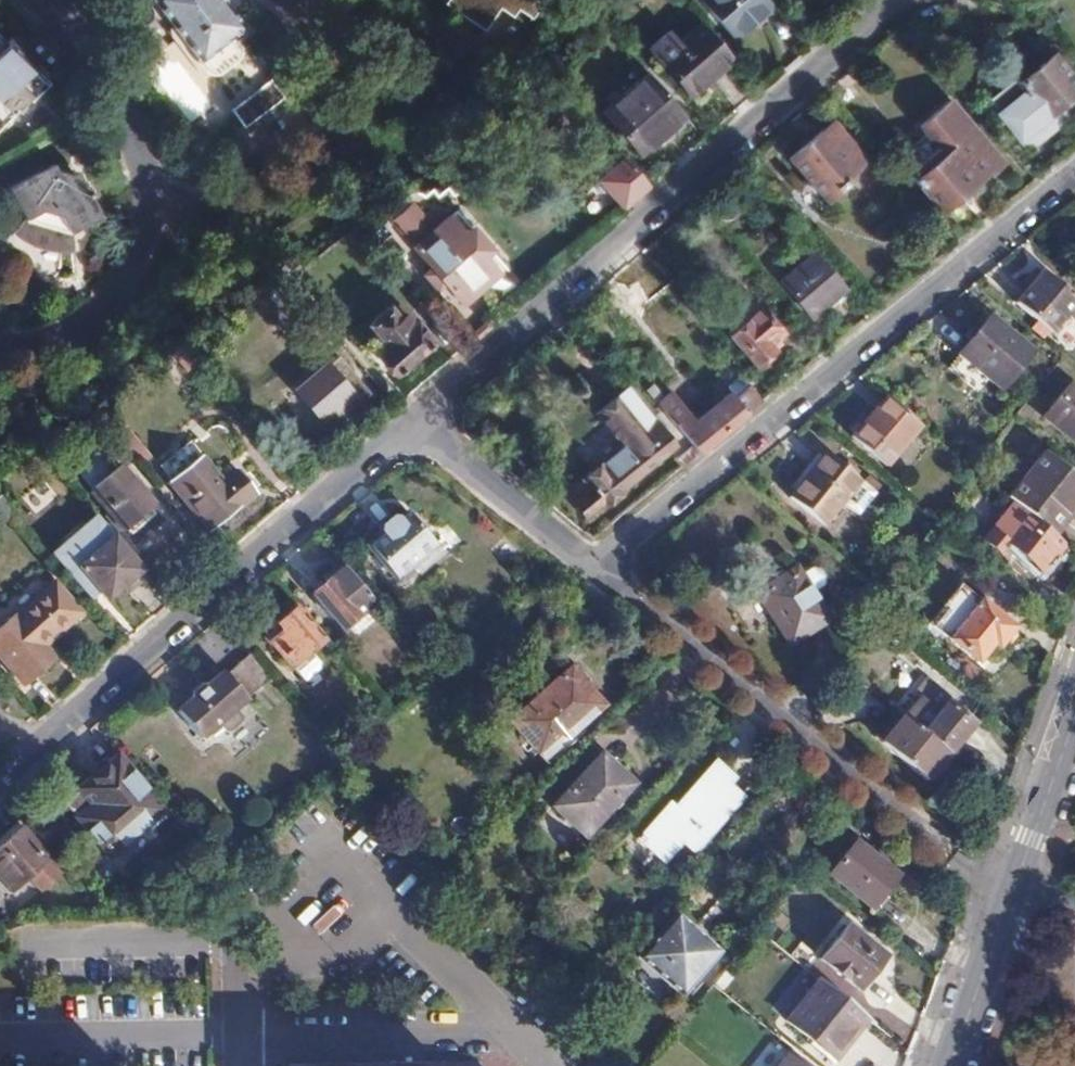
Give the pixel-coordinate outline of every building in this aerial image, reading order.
[(208,74),(214,72),(230,60),(234,52),(231,40),(244,28),(222,0),(151,0),(199,66),(208,74)] [(443,4),(485,33),(499,14),(512,23),(519,14),(533,24),(550,0),(446,0),(443,4)] [(765,0),(699,0),(732,40),(771,8),(765,0)] [(1036,43),(1017,21),(998,37),(1017,59),(1036,43)] [(687,92),(728,56),(700,23),(679,41),(669,31),(653,44),(663,57),(663,64),(687,92)] [(19,41),(6,52),(0,44),(0,127),(45,89),(25,63),(32,57),(19,41)] [(649,47),(663,64),(663,57),(653,44),(649,47)] [(1050,56),(1016,83),(1025,93),(1017,99),(1027,112),(1035,106),(1043,116),(1074,91),(1074,87),(1050,56)] [(635,155),(681,115),(644,72),(600,112),(635,155)] [(236,122),(276,94),(268,82),(227,110),(236,122)] [(286,106),(276,94),(236,122),(247,136),(286,106)] [(842,179),(863,162),(829,122),(786,158),(823,202),(844,184),(842,179)] [(918,186),(939,212),(985,169),(945,125),(900,166),(911,179),(907,182),(913,189),(918,186)] [(121,173),(110,152),(79,171),(89,189),(87,190),(67,173),(49,169),(27,175),(5,189),(22,216),(14,228),(10,231),(13,234),(17,230),(25,237),(52,243),(65,243),(65,249),(70,249),(70,243),(70,234),(122,202),(113,181),(121,173)] [(621,207),(646,185),(623,158),(597,181),(621,207)] [(387,220),(459,303),(503,267),(453,210),(436,223),(425,209),(419,213),(409,202),(387,220)] [(808,317),(841,289),(809,252),(777,281),(808,317)] [(1074,311),(1074,300),(1039,272),(1012,304),(1048,334),(1062,318),(1067,321),(1074,311)] [(361,348),(367,357),(372,353),(389,372),(427,339),(411,320),(409,324),(401,316),(397,319),(385,306),(362,327),(372,339),(361,348)] [(767,344),(780,333),(756,306),(726,333),(754,364),(771,349),(767,344)] [(998,389),(1029,348),(988,317),(955,354),(998,389)] [(326,426),(367,393),(333,355),(293,388),(326,426)] [(1074,440),(1074,389),(1069,384),(1040,415),(1073,442),(1074,440)] [(695,452),(760,399),(748,387),(733,399),(727,392),(690,421),(667,394),(654,405),(695,452)] [(585,516),(668,449),(622,393),(596,414),(622,445),(565,492),(585,516)] [(918,424),(882,395),(850,436),(885,464),(918,424)] [(111,418),(100,430),(128,457),(140,445),(111,418)] [(206,532),(254,492),(235,470),(219,482),(196,456),(194,457),(183,445),(161,464),(171,476),(165,483),(206,532)] [(873,488),(852,471),(842,463),(823,448),(787,494),(822,520),(840,498),(855,510),(873,488)] [(119,528),(148,504),(117,466),(115,468),(102,451),(94,450),(78,462),(77,471),(90,487),(88,489),(119,528)] [(1053,532),(1074,506),(1074,476),(1048,454),(1012,500),(1053,532)] [(842,463),(852,471),(856,466),(845,457),(842,463)] [(0,500),(0,524),(11,514),(0,500)] [(1040,567),(1063,541),(1053,532),(1012,500),(1002,513),(1016,523),(1003,539),(1013,546),(1040,567)] [(416,571),(439,551),(404,512),(367,544),(395,578),(409,564),(416,571)] [(1004,556),(1013,546),(1003,539),(1016,523),(1002,513),(1001,512),(981,537),(1004,556)] [(128,538),(143,557),(171,533),(155,515),(128,538)] [(64,576),(93,609),(119,587),(126,593),(142,580),(107,539),(64,576)] [(798,568),(812,588),(824,579),(826,570),(820,562),(808,560),(798,568)] [(832,614),(812,588),(798,568),(793,563),(754,592),(793,643),(832,614)] [(371,602),(340,566),(309,594),(340,628),(371,602)] [(21,691),(34,679),(24,668),(33,660),(32,657),(78,617),(53,588),(0,634),(0,668),(21,691)] [(1013,624),(980,598),(947,639),(977,661),(990,643),(995,647),(999,644),(1006,645),(1014,636),(1013,624)] [(288,667),(318,639),(291,607),(274,622),(275,624),(262,636),(288,667)] [(244,696),(268,675),(247,650),(223,673),(244,696)] [(587,679),(572,664),(506,722),(547,765),(570,744),(567,740),(603,707),(586,688),(587,679)] [(245,698),(244,696),(223,673),(219,669),(173,711),(198,738),(245,698)] [(945,751),(946,753),(970,721),(945,701),(920,731),(945,751)] [(920,731),(894,710),(883,724),(888,730),(880,742),(923,778),(945,751),(920,731)] [(888,730),(883,724),(873,736),(880,742),(888,730)] [(108,854),(162,808),(114,753),(78,786),(72,780),(59,791),(64,797),(62,801),(108,854)] [(600,755),(553,807),(587,839),(633,787),(600,755)] [(727,785),(731,780),(712,762),(672,807),(668,804),(637,839),(662,862),(680,841),(694,852),(741,798),(727,785)] [(63,873),(22,827),(0,847),(0,879),(13,893),(31,878),(42,892),(63,873)] [(872,908),(898,876),(856,840),(829,874),(872,908)] [(680,994),(716,952),(674,916),(638,958),(680,994)] [(859,988),(884,956),(846,925),(819,957),(859,988)] [(842,1039),(863,1014),(817,977),(784,1018),(834,1058),(846,1043),(842,1039)] [(787,1054),(778,1065),(802,1065),(787,1054)]
